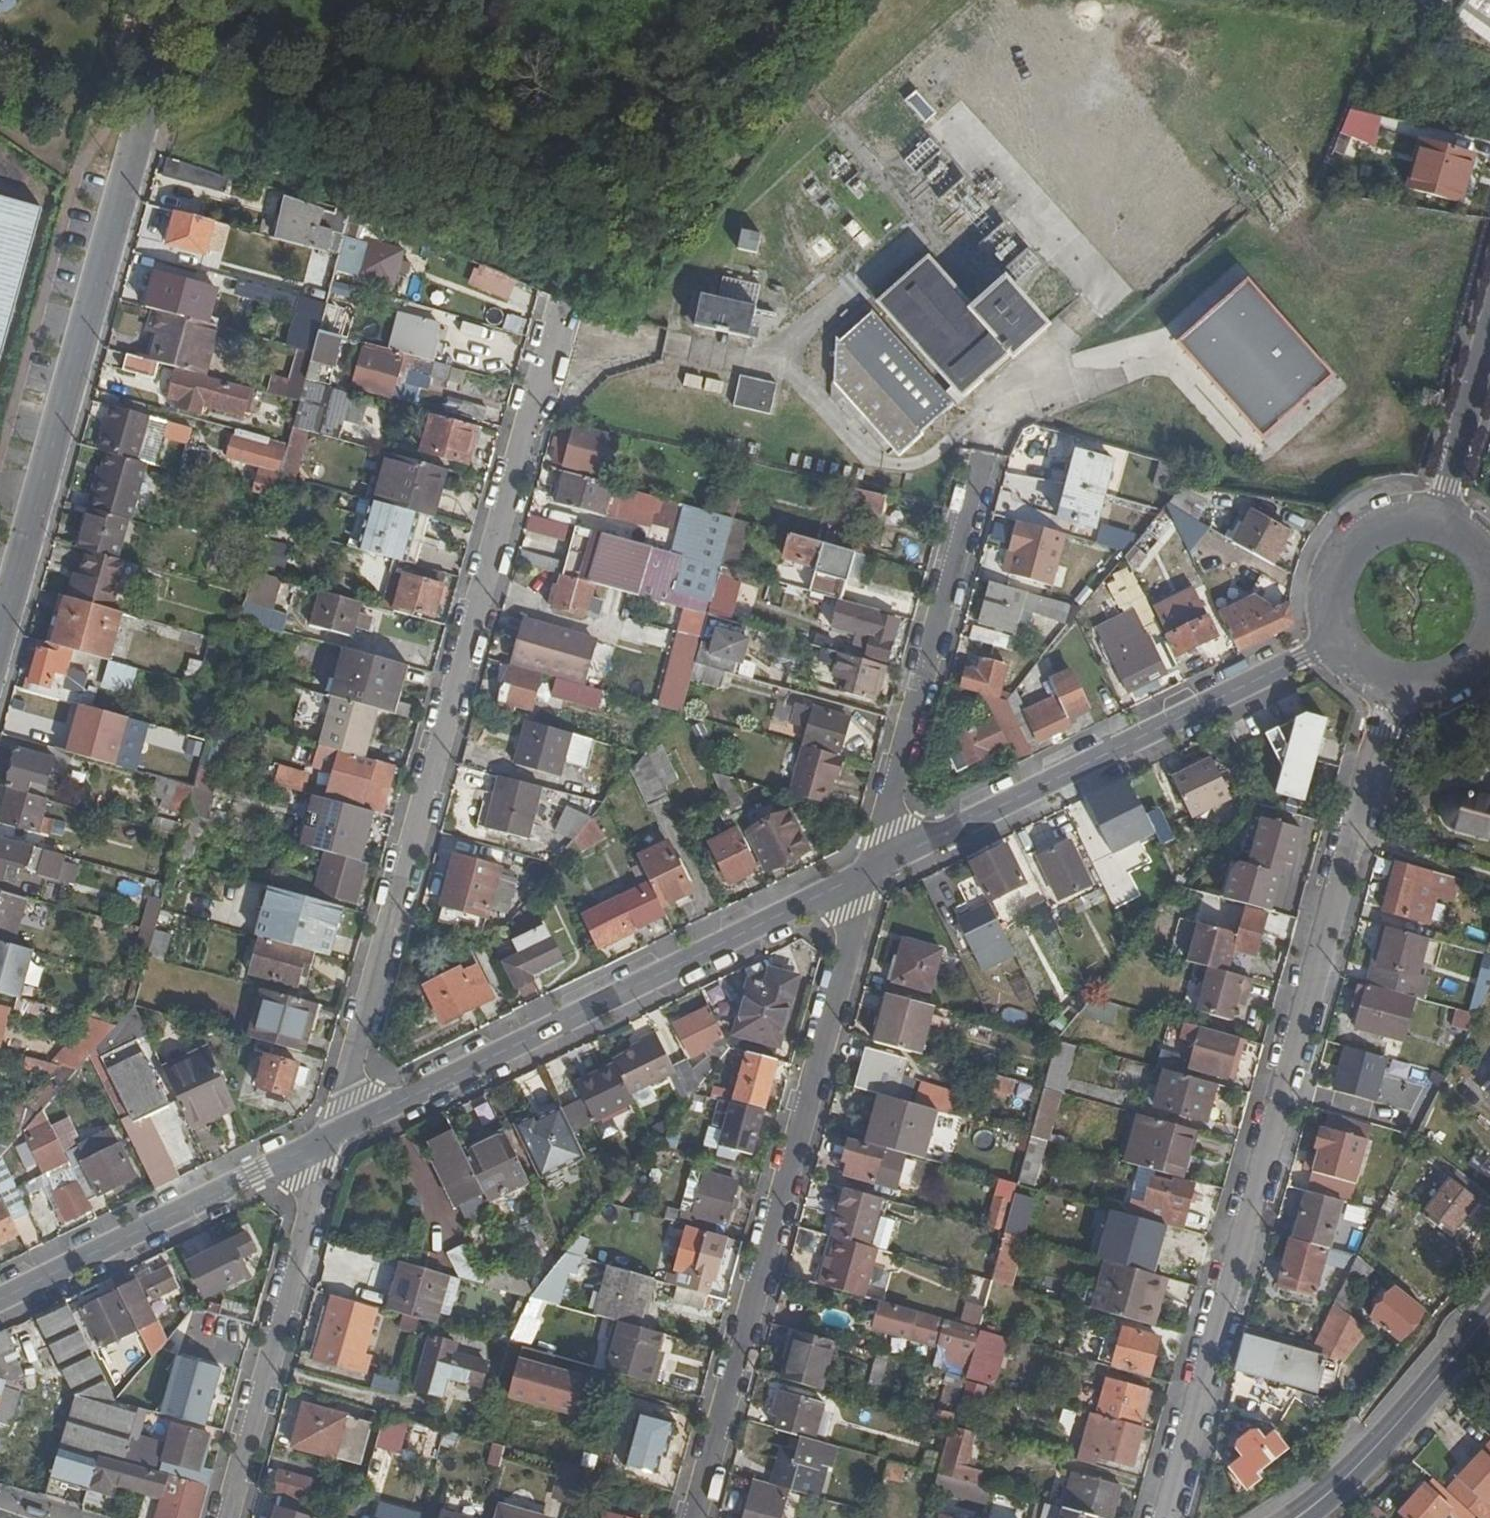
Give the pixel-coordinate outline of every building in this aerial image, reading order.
[(918,90),(903,99),(919,125),(933,116),(918,90)] [(1374,140),(1381,117),(1352,110),(1337,145),(1346,147),(1352,134),(1374,140)] [(1408,186),(1462,201),(1473,155),(1438,146),(1420,141),(1412,171),(1408,186)] [(917,144),(901,168),(942,196),(959,172),(917,144)] [(178,163),(178,164),(228,181),(229,177),(178,163)] [(224,194),(228,181),(178,164),(174,180),(224,194)] [(0,202),(0,367),(4,354),(43,215),(0,202)] [(276,239),(339,256),(348,223),(334,218),(330,231),(318,228),(322,214),(287,202),(276,239)] [(206,257),(214,223),(174,213),(166,246),(206,257)] [(332,282),(351,287),(353,279),(393,290),(398,273),(408,276),(411,265),(401,262),(403,250),(365,240),(357,266),(351,265),(361,228),(348,223),(339,256),(332,282)] [(735,226),(730,246),(756,253),(761,232),(735,226)] [(325,285),(332,266),(311,259),(305,278),(325,285)] [(1013,358),(1047,327),(1006,282),(974,309),(931,261),(882,305),(963,396),(1010,354),(1013,358)] [(145,308),(208,325),(216,291),(154,275),(145,308)] [(270,290),(220,277),(218,286),(267,299),(270,290)] [(490,278),(485,290),(517,302),(521,289),(490,278)] [(1245,283),(1175,347),(1263,443),(1333,379),(1245,283)] [(759,333),(751,331),(756,309),(701,299),(693,330),(757,344),(759,333)] [(326,305),(310,301),(297,350),(313,354),(319,333),(325,312),(326,305)] [(177,369),(206,377),(219,332),(150,312),(144,334),(147,335),(153,337),(147,361),(157,364),(177,369)] [(319,333),(340,339),(344,340),(350,318),(325,312),(319,333)] [(873,313),(840,342),(921,433),(954,404),(873,313)] [(389,352),(434,365),(440,341),(436,340),(439,325),(399,314),(389,352)] [(504,331),(518,335),(522,321),(508,317),(504,331)] [(339,344),(340,339),(319,333),(313,354),(306,381),(328,387),(339,344)] [(139,359),(147,361),(153,337),(147,335),(139,359)] [(357,348),(358,343),(344,340),(340,339),(339,344),(357,348)] [(454,383),(457,371),(434,365),(389,352),(364,345),(353,389),(392,400),(396,387),(399,388),(404,374),(412,376),(413,372),(454,383)] [(282,382),(278,397),(287,399),(301,403),(306,383),(306,381),(313,354),(297,350),(288,384),(282,382)] [(154,378),(157,364),(147,361),(139,359),(116,353),(113,367),(154,378)] [(249,415),(256,391),(206,377),(177,369),(168,405),(202,415),(204,407),(244,418),(245,414),(249,415)] [(718,393),(721,382),(684,372),(681,384),(718,393)] [(771,417),(778,387),(741,379),(734,409),(771,417)] [(301,403),(294,429),(311,434),(339,441),(343,424),(360,427),(366,406),(349,401),(350,395),(306,383),(301,403)] [(1437,411),(1441,395),(1425,391),(1421,407),(1437,411)] [(289,446),(294,429),(301,403),(287,399),(285,406),(290,407),(285,429),(272,426),(268,440),(288,446),(289,446)] [(448,412),(483,422),(486,411),(451,401),(448,412)] [(98,453),(139,463),(150,420),(109,409),(98,453)] [(468,466),(479,428),(431,415),(421,452),(468,466)] [(163,443),(187,450),(187,448),(188,444),(192,430),(168,423),(163,443)] [(552,463),(589,472),(599,435),(562,425),(552,463)] [(280,477),(297,482),(311,434),(294,429),(289,446),(280,477)] [(253,492),(274,498),(288,446),(268,440),(236,432),(228,460),(259,468),(253,492)] [(206,453),(208,448),(198,445),(196,451),(206,453)] [(187,450),(180,475),(205,481),(212,455),(206,453),(196,451),(187,448),(187,450)] [(1068,485),(1102,494),(1111,461),(1077,451),(1068,485)] [(385,454),(371,501),(427,517),(429,517),(433,503),(439,505),(441,496),(435,495),(442,469),(385,454)] [(88,499),(124,509),(135,469),(97,460),(85,499),(88,499)] [(1164,463),(1151,460),(1144,484),(1157,488),(1164,463)] [(652,497),(564,473),(556,503),(605,517),(608,503),(637,511),(638,507),(649,510),(652,497)] [(1093,528),(1102,494),(1068,485),(1059,518),(1093,528)] [(881,517),(887,496),(848,487),(843,507),(881,517)] [(1211,493),(1182,489),(1170,504),(1198,521),(1211,493)] [(247,509),(269,517),(274,500),(252,494),(251,493),(247,509)] [(87,509),(121,519),(124,509),(88,499),(86,509),(87,509)] [(371,554),(413,565),(427,517),(371,501),(357,550),(371,554)] [(1198,565),(1217,532),(1198,521),(1170,504),(1169,505),(1198,565)] [(732,519),(691,508),(677,557),(719,568),(732,519)] [(121,519),(87,509),(76,550),(82,552),(117,562),(129,521),(121,519)] [(1252,511),(1234,542),(1273,565),(1290,533),(1252,511)] [(556,541),(561,525),(529,516),(524,532),(556,541)] [(749,524),(732,519),(719,568),(736,573),(749,524)] [(1053,586),(1066,535),(1017,523),(1010,552),(1016,553),(1010,575),(1053,586)] [(1098,523),(1094,541),(1128,549),(1132,530),(1098,523)] [(274,548),(279,528),(267,525),(263,539),(262,545),(274,548)] [(1156,541),(1146,532),(1135,546),(1144,555),(1156,541)] [(853,553),(867,557),(871,543),(837,534),(833,547),(853,553)] [(833,547),(789,535),(782,559),(816,570),(810,593),(837,600),(840,601),(845,581),(853,553),(833,547)] [(1125,558),(1139,586),(1142,592),(1159,568),(1144,555),(1135,546),(1130,552),(1125,558)] [(560,576),(562,577),(565,563),(520,550),(516,564),(560,576)] [(716,581),(719,568),(677,557),(652,550),(639,598),(688,612),(706,616),(716,581)] [(70,583),(65,597),(111,610),(124,564),(117,562),(82,552),(73,584),(70,583)] [(860,585),(867,557),(853,553),(845,581),(860,585)] [(402,575),(393,608),(414,614),(434,620),(444,586),(441,585),(444,573),(413,565),(371,554),(366,573),(388,579),(390,572),(402,575)] [(247,596),(253,577),(240,573),(234,593),(247,596)] [(254,573),(253,577),(247,596),(245,605),(269,612),(279,580),(254,573)] [(1164,666),(1175,660),(1142,592),(1139,586),(1134,588),(1126,573),(1113,579),(1131,616),(1100,631),(1130,692),(1167,673),(1164,666)] [(592,600),(596,586),(562,577),(560,576),(552,606),(595,619),(599,602),(592,600)] [(706,616),(728,622),(738,587),(716,581),(706,616)] [(1083,609),(991,584),(980,622),(1015,633),(1022,609),(1071,624),(1077,617),(1083,609)] [(362,604),(320,592),(311,625),(353,636),(355,630),(359,615),(362,604)] [(1255,596),(1221,613),(1241,653),(1292,628),(1293,622),(1290,603),(1275,610),(1255,596)] [(123,613),(111,610),(65,597),(52,645),(76,652),(110,661),(123,613)] [(840,601),(837,600),(829,627),(854,634),(853,638),(868,643),(865,655),(887,662),(898,622),(878,616),(880,612),(840,601)] [(1155,609),(1177,657),(1216,637),(1201,606),(1176,619),(1169,603),(1155,609)] [(706,616),(688,612),(676,659),(693,664),(706,616)] [(359,615),(355,630),(368,633),(372,618),(359,615)] [(706,616),(693,664),(724,673),(727,661),(718,659),(728,622),(706,616)] [(589,642),(524,623),(513,663),(580,679),(589,642)] [(970,639),(995,646),(998,636),(972,630),(970,639)] [(220,692),(227,669),(234,644),(210,637),(202,666),(196,685),(220,692)] [(39,653),(28,691),(62,701),(81,706),(93,709),(98,690),(86,687),(89,676),(71,671),(76,652),(52,645),(39,641),(36,652),(39,653)] [(417,654),(392,648),(388,660),(413,667),(417,654)] [(400,682),(394,705),(398,706),(409,668),(341,650),(328,697),(333,699),(342,665),(400,682)] [(886,666),(833,651),(831,658),(840,661),(835,682),(847,686),(845,693),(876,702),(886,666)] [(693,664),(676,659),(663,708),(680,713),(689,680),(693,664)] [(106,678),(123,682),(127,666),(110,661),(106,678)] [(961,689),(991,697),(998,699),(1001,691),(1007,668),(981,661),(978,670),(967,667),(961,689)] [(190,662),(184,682),(193,684),(196,685),(202,666),(190,662)] [(720,690),(724,673),(693,664),(689,680),(720,690)] [(400,682),(342,665),(333,699),(378,711),(391,715),(394,705),(400,682)] [(127,666),(123,682),(119,695),(131,698),(139,669),(127,666)] [(541,675),(510,666),(500,703),(515,707),(531,711),(541,675)] [(1031,727),(1038,742),(1070,727),(1068,723),(1090,712),(1072,671),(1050,682),(1057,698),(1024,714),(1018,701),(1031,689),(1024,680),(1012,695),(1007,701),(1022,732),(1031,727)] [(561,692),(564,681),(549,677),(546,688),(561,692)] [(100,691),(119,695),(123,682),(106,678),(104,678),(100,691)] [(188,707),(214,716),(220,692),(196,685),(193,684),(188,707)] [(597,708),(601,691),(579,685),(575,702),(597,708)] [(1007,701),(1012,695),(1001,691),(998,699),(1007,701)] [(998,699),(991,697),(1000,714),(953,739),(959,751),(950,756),(957,771),(1007,746),(1016,763),(1033,755),(1029,747),(1022,732),(1007,701),(998,699)] [(365,759),(378,711),(333,699),(320,746),(355,756),(365,759)] [(513,713),(515,707),(500,703),(498,709),(513,713)] [(408,709),(398,706),(394,705),(391,715),(395,716),(405,719),(408,709)] [(803,747),(839,757),(849,719),(797,705),(792,724),(807,729),(803,747)] [(68,754),(113,767),(126,718),(93,709),(81,706),(68,754)] [(1314,805),(1337,723),(1306,716),(1277,730),(1279,735),(1268,741),(1283,771),(1286,797),(1314,805)] [(595,750),(598,743),(525,723),(513,767),(562,780),(566,768),(581,771),(588,748),(595,750)] [(1029,747),(1038,742),(1031,727),(1022,732),(1029,747)] [(200,765),(216,770),(224,736),(209,731),(207,740),(200,765)] [(624,759),(635,767),(646,753),(635,744),(624,759)] [(785,794),(824,805),(832,776),(837,777),(842,758),(839,757),(803,747),(799,746),(785,794)] [(646,753),(657,776),(668,770),(657,748),(646,753)] [(7,789),(28,795),(31,784),(48,788),(55,759),(17,749),(7,789)] [(668,798),(657,776),(646,753),(635,767),(632,771),(648,807),(668,798)] [(385,806),(396,767),(365,759),(355,756),(350,775),(357,776),(352,797),(385,806)] [(1191,825),(1231,805),(1210,761),(1169,782),(1191,825)] [(729,779),(710,773),(726,805),(732,818),(745,812),(729,779)] [(500,776),(494,797),(486,828),(524,837),(538,786),(500,776)] [(297,792),(302,793),(327,800),(331,785),(301,777),(297,792)] [(187,815),(194,789),(158,779),(153,797),(163,800),(162,808),(187,815)] [(1132,811),(1143,834),(1149,846),(1159,841),(1146,815),(1129,781),(1089,801),(1102,826),(1132,811)] [(297,792),(278,787),(274,803),(298,810),(302,793),(297,792)] [(7,789),(0,816),(0,839),(36,849),(39,839),(49,800),(28,795),(7,789)] [(1467,793),(1457,795),(1450,800),(1447,806),(1446,813),(1448,818),(1452,824),(1460,829),(1489,837),(1489,799),(1467,793)] [(477,825),(486,828),(494,797),(486,794),(477,825)] [(554,834),(573,842),(574,840),(591,820),(605,803),(573,795),(554,834)] [(361,853),(371,813),(340,804),(330,844),(361,853)] [(726,805),(718,809),(726,825),(734,822),(732,818),(726,805)] [(1173,840),(1158,809),(1146,815),(1159,841),(1161,846),(1173,840)] [(1113,849),(1143,834),(1132,811),(1102,826),(1113,849)] [(758,871),(759,873),(808,848),(790,812),(741,837),(758,871)] [(208,820),(187,815),(184,826),(181,836),(174,862),(189,866),(196,841),(202,842),(208,820)] [(157,818),(154,828),(181,836),(184,826),(157,818)] [(1263,819),(1255,853),(1252,864),(1245,862),(1239,889),(1257,893),(1267,856),(1292,863),(1301,830),(1263,819)] [(591,820),(574,840),(581,851),(603,836),(591,820)] [(728,886),(758,871),(741,837),(738,830),(707,845),(728,886)] [(64,857),(36,849),(0,839),(0,882),(4,883),(9,867),(58,880),(64,857)] [(69,858),(71,848),(39,839),(36,849),(64,857),(69,858)] [(667,842),(637,858),(649,883),(661,909),(692,893),(667,842)] [(1071,844),(1040,859),(1060,901),(1091,885),(1071,844)] [(972,867),(990,904),(1025,885),(1007,849),(972,867)] [(355,903),(365,863),(333,854),(322,894),(355,903)] [(506,915),(516,880),(498,876),(500,867),(457,855),(439,923),(482,935),(488,911),(506,915)] [(1428,871),(1394,862),(1382,912),(1402,917),(1402,915),(1403,911),(1408,912),(1417,881),(1425,882),(1428,871)] [(1097,871),(1109,896),(1125,889),(1112,864),(1097,871)] [(154,870),(150,880),(156,882),(167,885),(170,875),(154,870)] [(1449,901),(1455,879),(1428,871),(1425,882),(1417,881),(1408,912),(1403,911),(1402,915),(1425,921),(1432,897),(1449,901)] [(154,933),(161,910),(167,885),(156,882),(143,930),(154,933)] [(599,947),(664,915),(661,909),(649,883),(583,916),(599,947)] [(344,907),(268,886),(254,935),(259,937),(314,953),(330,957),(344,907)] [(29,899),(0,892),(0,943),(16,948),(29,899)] [(1047,933),(1059,928),(1047,903),(1035,909),(1047,933)] [(996,963),(1014,954),(990,905),(960,921),(974,951),(986,944),(996,963)] [(1255,956),(1266,913),(1244,906),(1235,940),(1196,930),(1187,961),(1228,973),(1234,950),(1255,956)] [(502,962),(516,989),(535,980),(533,976),(561,962),(544,926),(513,942),(518,953),(502,962)] [(1387,930),(1380,928),(1370,963),(1377,965),(1387,930)] [(148,956),(154,933),(143,930),(137,953),(148,956)] [(1423,960),(1428,940),(1387,930),(1377,965),(1370,963),(1363,985),(1367,986),(1413,998),(1425,1001),(1431,979),(1419,976),(1423,960)] [(148,958),(164,963),(170,937),(154,933),(148,956),(148,958)] [(314,953),(270,941),(259,937),(249,976),(298,989),(301,979),(307,979),(314,953)] [(1434,963),(1439,943),(1428,940),(1423,960),(1434,963)] [(895,982),(930,992),(941,950),(906,941),(895,982)] [(33,952),(16,948),(0,943),(0,995),(20,1001),(33,952)] [(485,972),(493,969),(483,949),(463,943),(462,949),(475,954),(485,972)] [(986,944),(974,951),(983,970),(996,963),(986,944)] [(1489,955),(1487,955),(1471,1013),(1479,1015),(1489,994),(1489,956),(1489,955)] [(442,1023),(494,999),(478,967),(465,973),(462,968),(424,986),(442,1023)] [(749,980),(735,1034),(779,1047),(797,978),(766,970),(762,983),(749,980)] [(1239,996),(1248,999),(1252,984),(1207,971),(1196,1015),(1232,1024),(1236,1008),(1239,996)] [(1402,1040),(1413,998),(1367,986),(1357,1028),(1402,1040)] [(1057,1020),(1066,1029),(1093,998),(1087,987),(1057,1020)] [(262,990),(248,1038),(303,1053),(317,1006),(262,990)] [(934,1007),(887,994),(874,1043),(921,1056),(934,1007)] [(1245,1010),(1248,999),(1239,996),(1236,1008),(1245,1010)] [(1093,998),(1066,1029),(1063,1033),(1072,1040),(1087,1023),(1095,1029),(1114,1003),(1093,998)] [(694,1094),(729,1049),(709,1006),(674,1024),(691,1060),(712,1050),(715,1055),(694,1080),(685,1061),(673,1066),(677,1076),(689,1100),(694,1094)] [(117,1027),(90,1058),(155,1190),(178,1179),(165,1151),(159,1154),(143,1120),(168,1107),(138,1042),(148,1037),(134,1007),(117,1027)] [(1471,1013),(1457,1009),(1454,1027),(1471,1032),(1479,1015),(1471,1013)] [(63,1053),(88,1061),(90,1058),(117,1027),(92,1020),(63,1053)] [(1228,1076),(1237,1038),(1205,1029),(1190,1024),(1186,1040),(1201,1044),(1195,1067),(1228,1076)] [(614,1062),(632,1099),(677,1076),(673,1066),(657,1032),(640,1040),(642,1045),(613,1060),(614,1062)] [(1058,1093),(1065,1095),(1078,1047),(1056,1041),(1043,1089),(1058,1093)] [(5,1053),(9,1054),(11,1045),(0,1042),(0,1052),(5,1053)] [(1384,1059),(1345,1048),(1334,1090),(1374,1100),(1384,1059)] [(887,1097),(895,1100),(905,1060),(869,1050),(859,1089),(887,1097)] [(216,1066),(209,1051),(164,1072),(171,1088),(216,1066)] [(764,1109),(777,1062),(747,1054),(735,1101),(764,1109)] [(1166,1072),(1187,1077),(1191,1063),(1159,1054),(1155,1068),(1166,1072)] [(269,1091),(289,1098),(298,1067),(265,1057),(256,1088),(269,1091)] [(632,1099),(614,1062),(592,1073),(593,1077),(577,1084),(583,1097),(594,1118),(596,1121),(634,1103),(632,1099)] [(171,1088),(191,1131),(236,1110),(216,1066),(171,1088)] [(1128,1067),(1122,1083),(1141,1090),(1147,1074),(1128,1067)] [(63,1088),(77,1072),(61,1068),(52,1078),(63,1088)] [(1219,1086),(1187,1077),(1166,1072),(1162,1088),(1152,1086),(1148,1103),(1157,1105),(1157,1106),(1204,1119),(1209,1103),(1215,1104),(1219,1086)] [(576,1081),(577,1084),(593,1077),(592,1073),(576,1081)] [(1432,1075),(1428,1082),(1435,1085),(1439,1079),(1432,1075)] [(1015,1082),(999,1077),(996,1090),(1011,1094),(1015,1082)] [(919,1088),(914,1105),(939,1112),(951,1115),(957,1095),(933,1088),(932,1092),(919,1088)] [(1030,1137),(1045,1142),(1058,1093),(1043,1089),(1030,1137)] [(286,1108),(289,1098),(269,1091),(266,1102),(286,1108)] [(594,1118),(583,1097),(559,1108),(570,1130),(594,1118)] [(887,1097),(873,1148),(906,1157),(926,1162),(939,1112),(914,1105),(895,1100),(887,1097)] [(718,1114),(721,1102),(707,1098),(704,1110),(718,1114)] [(752,1156),(763,1114),(721,1102),(718,1114),(714,1125),(726,1129),(718,1156),(734,1161),(737,1152),(752,1156)] [(1210,1121),(1215,1104),(1209,1103),(1204,1119),(1210,1121)] [(0,1104),(0,1132),(7,1134),(20,1138),(24,1134),(40,1115),(0,1104)] [(541,1178),(583,1158),(570,1130),(559,1108),(536,1119),(534,1115),(515,1125),(541,1178)] [(40,1115),(24,1134),(68,1223),(93,1212),(89,1203),(88,1201),(66,1156),(51,1126),(44,1111),(40,1115)] [(1351,1204),(1372,1126),(1331,1115),(1309,1193),(1342,1202),(1351,1204)] [(1174,1177),(1180,1179),(1193,1130),(1141,1116),(1128,1165),(1174,1177)] [(66,1156),(88,1201),(136,1178),(114,1134),(101,1140),(99,1136),(81,1145),(67,1118),(51,1126),(66,1156)] [(1180,1179),(1188,1181),(1200,1133),(1193,1130),(1180,1179)] [(433,1141),(444,1165),(456,1191),(462,1204),(465,1203),(472,1218),(492,1209),(489,1202),(465,1152),(454,1131),(433,1141)] [(503,1133),(465,1152),(489,1202),(527,1182),(503,1133)] [(14,1145),(20,1138),(7,1134),(5,1142),(14,1145)] [(1053,1144),(1068,1148),(1070,1140),(1054,1136),(1053,1144)] [(1025,1157),(1017,1186),(1033,1190),(1047,1142),(1045,1142),(1030,1137),(1025,1157)] [(852,1142),(843,1175),(898,1189),(906,1157),(873,1148),(852,1142)] [(9,1151),(0,1149),(0,1161),(2,1159),(9,1151)] [(2,1159),(0,1161),(0,1194),(3,1201),(14,1222),(29,1214),(2,1159)] [(456,1191),(444,1165),(440,1167),(452,1193),(456,1191)] [(696,1173),(690,1193),(698,1194),(703,1175),(696,1173)] [(683,1207),(681,1212),(677,1224),(687,1227),(723,1237),(730,1212),(733,1199),(737,1185),(703,1175),(698,1194),(690,1193),(686,1207),(683,1207)] [(1181,1230),(1193,1186),(1174,1181),(1173,1185),(1152,1179),(1145,1204),(1130,1200),(1126,1215),(1181,1230)] [(1450,1180),(1426,1211),(1453,1232),(1478,1201),(1450,1180)] [(1012,1204),(1017,1186),(1003,1182),(1001,1182),(996,1200),(1012,1204)] [(882,1200),(846,1191),(834,1236),(869,1246),(882,1200)] [(1294,1241),(1330,1250),(1342,1202),(1309,1193),(1307,1192),(1294,1241)] [(1382,1210),(1387,1199),(1365,1193),(1362,1207),(1381,1212),(1382,1210)] [(733,1199),(730,1212),(737,1214),(739,1201),(733,1199)] [(989,1224),(1005,1229),(1012,1204),(996,1200),(989,1224)] [(20,1235),(14,1222),(3,1201),(0,1202),(0,1245),(20,1235)] [(1012,1204),(1005,1229),(1004,1234),(1023,1239),(1031,1209),(1012,1204)] [(511,1216),(528,1263),(554,1253),(537,1207),(511,1216)] [(667,1209),(663,1220),(677,1224),(681,1212),(667,1209)] [(710,1298),(712,1298),(728,1239),(723,1237),(687,1227),(675,1271),(682,1274),(681,1279),(678,1289),(710,1298)] [(1158,1234),(1139,1230),(1130,1264),(1149,1270),(1158,1234)] [(984,1278),(991,1280),(1004,1234),(996,1232),(984,1278)] [(991,1280),(1011,1286),(1023,1239),(1004,1234),(991,1280)] [(190,1262),(206,1297),(246,1276),(239,1258),(253,1251),(245,1235),(190,1262)] [(819,1266),(814,1284),(866,1297),(879,1249),(869,1246),(834,1236),(828,1256),(825,1267),(819,1266)] [(1314,1296),(1323,1265),(1326,1251),(1291,1242),(1279,1286),(1314,1296)] [(459,1280),(531,1299),(534,1296),(518,1263),(486,1277),(479,1277),(464,1246),(447,1254),(459,1280)] [(1326,1251),(1323,1265),(1351,1272),(1357,1260),(1326,1251)] [(822,1255),(819,1266),(825,1267),(828,1256),(822,1255)] [(573,1290),(581,1261),(565,1256),(552,1273),(534,1296),(531,1299),(572,1311),(577,1291),(573,1290)] [(1357,1260),(1351,1272),(1336,1302),(1347,1311),(1375,1271),(1358,1258),(1357,1260)] [(1095,1310),(1109,1263),(1102,1261),(1095,1288),(1089,1287),(1083,1307),(1095,1310)] [(1109,1263),(1095,1310),(1147,1325),(1156,1294),(1161,1295),(1166,1278),(1109,1263)] [(421,1321),(436,1325),(449,1277),(401,1264),(388,1312),(421,1321)] [(113,1279),(119,1292),(139,1331),(153,1359),(161,1350),(150,1327),(157,1323),(149,1305),(179,1289),(168,1268),(152,1276),(131,1286),(128,1280),(124,1273),(113,1279)] [(654,1282),(609,1269),(595,1317),(618,1323),(622,1324),(640,1329),(654,1282)] [(149,1270),(128,1280),(131,1286),(152,1276),(149,1270)] [(678,1289),(681,1279),(672,1277),(669,1286),(678,1289)] [(1377,1310),(1370,1318),(1401,1341),(1409,1330),(1418,1337),(1428,1325),(1419,1318),(1425,1309),(1395,1286),(1389,1293),(1381,1287),(1368,1304),(1377,1310)] [(710,1298),(678,1289),(674,1302),(706,1311),(710,1298)] [(139,1331),(119,1292),(72,1314),(92,1353),(139,1331)] [(333,1314),(319,1362),(366,1375),(370,1358),(365,1356),(377,1309),(333,1297),(329,1313),(333,1314)] [(727,1303),(712,1298),(710,1298),(706,1311),(723,1316),(727,1303)] [(979,1326),(985,1305),(969,1301),(963,1321),(979,1326)] [(882,1302),(875,1329),(944,1348),(939,1370),(963,1377),(977,1327),(882,1302)] [(1347,1311),(1336,1302),(1314,1345),(1310,1354),(1325,1358),(1337,1361),(1344,1363),(1368,1328),(1347,1311)] [(72,1314),(69,1308),(40,1323),(76,1398),(46,1499),(84,1511),(91,1488),(100,1458),(123,1464),(131,1436),(139,1409),(138,1409),(116,1403),(116,1401),(92,1353),(72,1314)] [(315,1361),(319,1362),(333,1314),(329,1313),(315,1361)] [(528,1351),(536,1326),(520,1321),(507,1345),(522,1349),(528,1351)] [(1116,1363),(1151,1373),(1159,1338),(1134,1330),(1135,1326),(1123,1322),(1120,1333),(1123,1334),(1116,1363)] [(640,1329),(622,1324),(608,1373),(655,1385),(659,1370),(652,1368),(656,1352),(661,1353),(665,1336),(640,1329)] [(0,1404),(0,1454),(3,1455),(26,1380),(12,1353),(16,1350),(7,1331),(0,1335),(0,1368),(6,1383),(0,1404)] [(834,1342),(795,1331),(782,1380),(821,1391),(834,1342)] [(1008,1343),(976,1334),(964,1378),(994,1387),(1001,1359),(1004,1359),(1008,1343)] [(430,1337),(415,1391),(441,1398),(447,1379),(481,1388),(487,1363),(454,1355),(457,1345),(430,1337)] [(1288,1384),(1330,1394),(1336,1366),(1324,1363),(1325,1358),(1310,1354),(1248,1338),(1238,1371),(1273,1379),(1271,1390),(1286,1393),(1288,1384)] [(528,1351),(522,1349),(509,1398),(576,1416),(585,1381),(552,1372),(554,1358),(528,1351)] [(878,1394),(888,1357),(876,1354),(866,1390),(878,1394)] [(221,1369),(177,1357),(161,1414),(205,1425),(221,1369)] [(936,1423),(951,1427),(964,1378),(948,1374),(936,1423)] [(372,1389),(398,1396),(401,1382),(376,1375),(372,1389)] [(1109,1419),(1139,1427),(1148,1390),(1108,1380),(1101,1407),(1080,1402),(1078,1410),(1109,1419)] [(1322,1401),(1330,1394),(1288,1384),(1286,1393),(1322,1401)] [(801,1439),(814,1443),(824,1405),(780,1394),(774,1416),(781,1418),(777,1433),(801,1439)] [(300,1433),(296,1450),(338,1461),(340,1459),(362,1466),(373,1424),(304,1406),(296,1432),(300,1433)] [(662,1458),(667,1460),(676,1422),(639,1412),(623,1466),(658,1475),(662,1458)] [(424,1457),(431,1429),(385,1416),(377,1444),(424,1457)] [(1132,1465),(1142,1428),(1139,1427),(1109,1419),(1100,1455),(1132,1465)] [(131,1436),(123,1464),(197,1484),(210,1436),(173,1426),(166,1446),(131,1436)] [(967,1467),(975,1433),(951,1427),(944,1453),(938,1476),(977,1486),(981,1471),(967,1467)] [(292,1449),(296,1450),(300,1433),(296,1432),(292,1449)] [(1260,1472),(1289,1449),(1276,1432),(1266,1440),(1261,1433),(1252,1432),(1240,1442),(1237,1450),(1244,1459),(1229,1471),(1245,1492),(1264,1478),(1260,1472)] [(771,1485),(819,1498),(827,1469),(832,1470),(838,1449),(814,1443),(801,1439),(798,1452),(781,1448),(771,1485)] [(1448,1491),(1459,1502),(1468,1510),(1476,1517),(1489,1502),(1489,1445),(1448,1491)] [(500,1467),(504,1449),(492,1446),(486,1464),(500,1467)] [(921,1471),(938,1476),(944,1453),(926,1449),(921,1471)] [(123,1464),(100,1458),(91,1488),(108,1494),(113,1480),(148,1490),(147,1495),(159,1498),(153,1517),(201,1517),(209,1488),(197,1484),(123,1464)] [(663,1476),(667,1460),(662,1458),(658,1475),(663,1476)] [(908,1485),(912,1469),(887,1462),(884,1478),(908,1485)] [(553,1499),(568,1502),(574,1483),(577,1469),(561,1465),(553,1499)] [(594,1488),(598,1475),(579,1470),(577,1469),(574,1483),(594,1488)] [(934,1492),(938,1476),(921,1471),(912,1469),(908,1485),(934,1492)] [(273,1492),(308,1501),(314,1482),(271,1471),(269,1481),(276,1483),(273,1492)] [(1094,1517),(1112,1517),(1121,1484),(1104,1479),(1102,1482),(1066,1473),(1060,1495),(1068,1497),(1065,1510),(1094,1517)] [(934,1492),(987,1507),(991,1490),(977,1486),(938,1476),(934,1492)] [(1452,1510),(1459,1502),(1448,1491),(1444,1488),(1437,1496),(1425,1485),(1401,1512),(1407,1517),(1445,1517),(1452,1510)] [(786,1499),(754,1490),(747,1517),(780,1517),(786,1499)] [(345,1514),(357,1517),(364,1495),(350,1492),(345,1514)] [(1045,1505),(1065,1510),(1068,1497),(1060,1495),(1049,1492),(1045,1505)] [(321,1508),(282,1498),(277,1517),(318,1517),(321,1508)] [(1460,1517),(1468,1510),(1459,1502),(1452,1510),(1460,1517)] [(1065,1510),(1045,1505),(1042,1517),(1094,1517),(1065,1510)] [(498,1517),(541,1517),(500,1507),(498,1517)]
